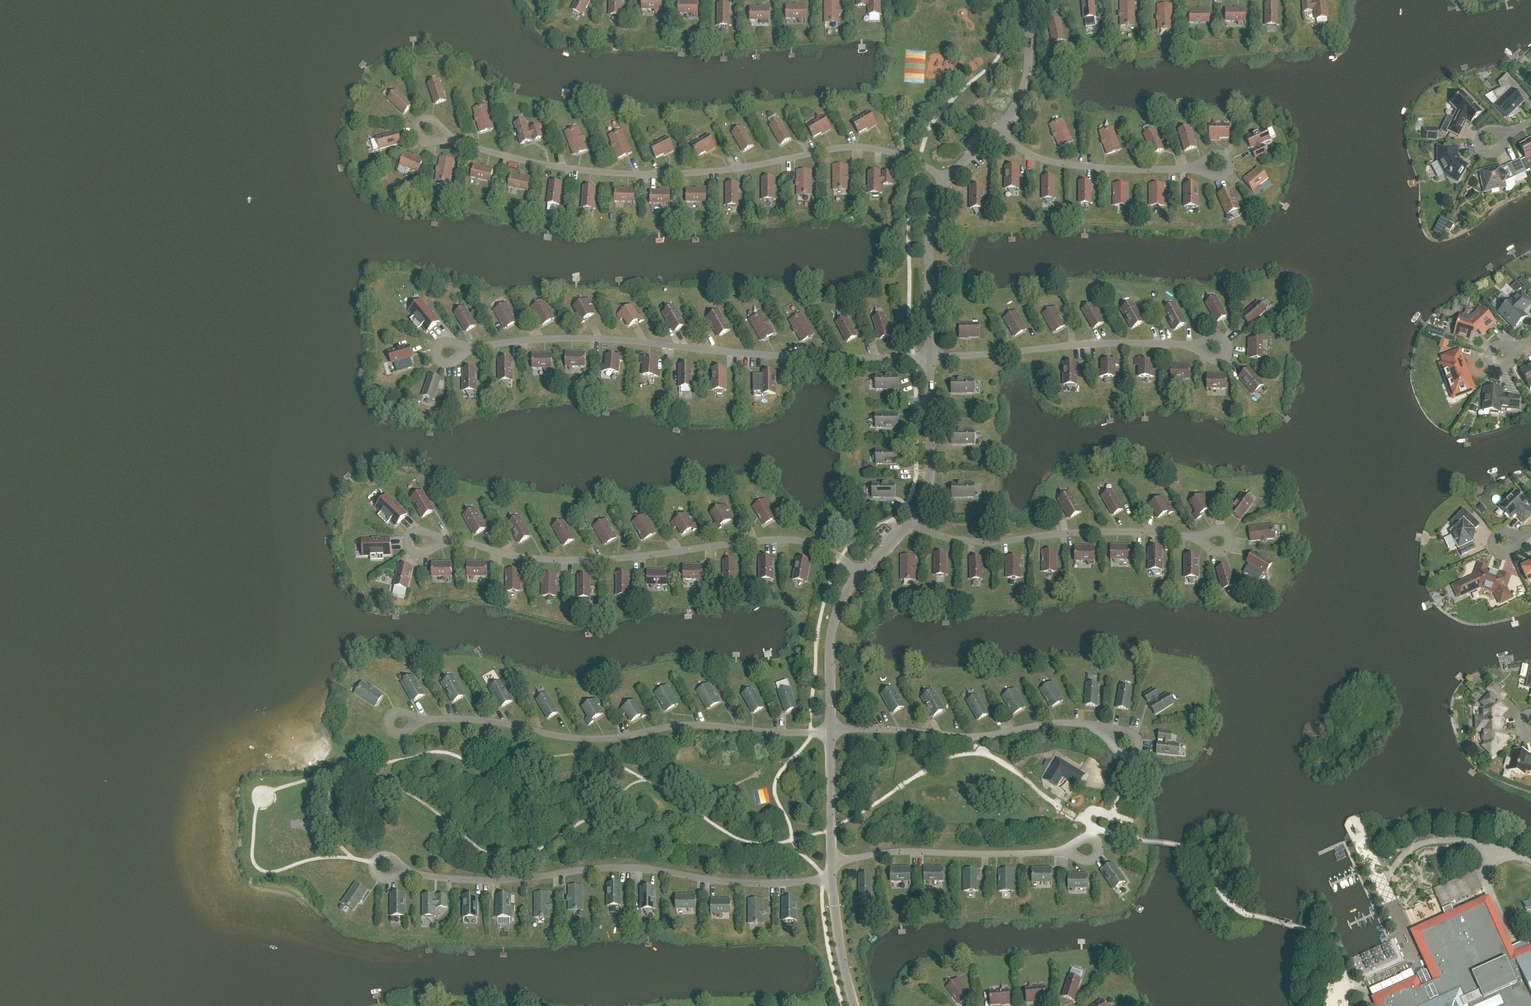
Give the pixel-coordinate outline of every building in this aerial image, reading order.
[(572,11),(582,16),(590,0),(578,0),(572,11)] [(610,16),(621,16),(622,0),(610,0),(610,16)] [(642,9),(662,9),(662,0),(642,0),(642,9)] [(825,23),(839,23),(839,14),(840,14),(840,10),(839,10),(839,0),(825,0),(825,23)] [(858,6),(866,6),(866,4),(869,4),(869,15),(880,15),(880,0),(858,0),(858,6)] [(1084,19),(1096,18),(1094,0),(1082,0),(1084,19)] [(1325,0),(1314,0),(1314,4),(1311,4),(1310,0),(1305,0),(1303,0),(1304,12),(1312,11),(1312,9),(1315,9),(1316,20),(1327,18),(1325,0)] [(698,1),(678,1),(678,13),(698,13),(698,1)] [(1121,26),(1134,26),(1134,2),(1121,2),(1121,13),(1119,13),(1119,17),(1121,17),(1121,26)] [(1266,4),(1266,26),(1277,26),(1277,4),(1266,4)] [(718,5),(718,27),(730,27),(730,5),(718,5)] [(1158,30),(1172,30),(1171,6),(1158,6),(1158,17),(1157,17),(1157,21),(1158,21),(1158,30)] [(806,7),(786,7),(786,18),(806,18),(806,7)] [(770,8),(750,8),(750,20),(770,20),(770,8)] [(1245,9),(1226,9),(1226,21),(1245,21),(1245,9)] [(1209,10),(1190,11),(1190,22),(1209,22),(1209,10)] [(1049,22),(1053,44),(1065,41),(1060,20),(1049,22)] [(910,52),(910,62),(929,63),(929,52),(910,52)] [(909,66),(909,77),(928,78),(929,66),(909,66)] [(1513,92),(1518,87),(1507,76),(1499,84),(1502,89),(1494,94),(1495,94),(1499,102),(1495,106),(1507,118),(1508,117),(1509,118),(1515,115),(1513,112),(1523,103),(1513,92)] [(439,81),(428,84),(436,105),(446,101),(439,81)] [(404,114),(412,106),(396,91),(388,99),(404,114)] [(1470,124),(1482,113),(1463,92),(1450,104),(1457,111),(1454,117),(1448,117),(1441,131),(1447,134),(1448,132),(1459,137),(1467,122),(1470,124)] [(487,106),(474,109),(476,118),(475,118),(476,122),(477,122),(480,133),(493,129),(487,106)] [(859,134),(876,124),(870,114),(854,124),(859,134)] [(814,138),(831,128),(825,118),(808,128),(814,138)] [(1052,134),(1054,138),(1055,137),(1060,147),(1072,142),(1062,120),(1050,126),(1054,134),(1052,134)] [(543,138),(539,127),(532,129),(532,131),(529,132),(526,121),(515,125),(521,145),(532,141),(530,136),(534,135),(535,140),(543,138)] [(791,140),(780,121),(770,126),(781,145),(791,140)] [(1185,151),(1196,148),(1190,127),(1179,130),(1185,151)] [(1210,139),(1229,139),(1229,127),(1209,127),(1210,139)] [(578,128),(565,133),(574,155),(587,150),(583,140),(584,139),(583,136),(581,136),(578,128)] [(744,152),(754,147),(743,128),(733,133),(744,152)] [(1101,141),(1102,145),(1104,144),(1107,155),(1120,150),(1113,128),(1100,132),(1103,140),(1101,141)] [(1256,147),(1257,149),(1252,152),(1256,159),(1267,154),(1263,147),(1261,148),(1260,145),(1270,140),(1270,139),(1275,136),(1271,129),(1266,131),(1265,130),(1246,138),(1251,149),(1256,147)] [(1153,155),(1164,150),(1155,130),(1144,135),(1153,155)] [(614,148),(618,158),(631,154),(622,131),(609,136),(613,144),(611,145),(613,149),(614,148)] [(377,139),(380,150),(401,144),(398,133),(377,139)] [(709,137),(693,147),(698,157),(715,147),(709,137)] [(669,139),(651,148),(656,158),(674,150),(669,139)] [(1523,154),(1524,157),(1526,158),(1527,160),(1530,158),(1530,140),(1527,141),(1528,143),(1520,146),(1523,153),(1523,154)] [(1457,147),(1438,147),(1438,158),(1448,177),(1458,183),(1468,166),(1458,160),(1457,159),(1457,147)] [(419,172),(423,161),(405,154),(401,165),(419,172)] [(449,184),(454,160),(441,158),(439,168),(437,168),(436,172),(438,172),(436,181),(449,184)] [(1509,177),(1512,175),(1513,179),(1526,173),(1520,160),(1502,169),(1501,168),(1481,172),(1485,192),(1492,191),(1492,193),(1499,191),(1499,190),(1506,188),(1505,183),(1509,177)] [(493,170),(474,166),(472,177),(490,181),(493,170)] [(834,166),(834,190),(847,190),(847,181),(849,181),(849,177),(847,177),(847,166),(834,166)] [(1017,177),(1017,168),(1006,168),(1005,190),(1019,190),(1019,178),(1017,177)] [(1267,178),(1259,169),(1244,181),(1252,190),(1259,184),(1260,185),(1267,179),(1266,178),(1267,178)] [(798,195),(811,195),(811,171),(798,171),(798,182),(796,182),(796,186),(798,186),(798,195)] [(891,185),(891,173),(883,173),(883,178),(880,178),(880,173),(869,173),(869,194),(880,194),(880,183),(883,183),(883,185),(891,185)] [(530,179),(511,175),(509,187),(528,190),(530,179)] [(763,200),(774,200),(774,178),(763,178),(763,200)] [(1043,178),(1043,200),(1054,200),(1054,178),(1043,178)] [(551,182),(548,204),(559,205),(562,184),(551,182)] [(1080,182),(1079,204),(1091,204),(1091,182),(1080,182)] [(727,184),(727,206),(738,206),(738,184),(727,184)] [(1114,185),(1114,206),(1128,206),(1128,185),(1114,185)] [(1150,185),(1150,201),(1150,206),(1164,206),(1164,185),(1150,185)] [(1184,195),(1185,207),(1198,207),(1198,185),(1186,185),(1186,195),(1184,195)] [(584,187),(582,209),(594,210),(595,188),(584,187)] [(970,197),(971,209),(984,209),(984,187),(973,187),(973,197),(970,197)] [(615,190),(615,201),(634,202),(635,190),(615,190)] [(687,190),(687,202),(706,202),(706,190),(687,190)] [(1222,204),(1227,215),(1239,210),(1231,190),(1220,194),(1224,203),(1222,204)] [(651,191),(651,203),(670,203),(670,191),(651,191)] [(1440,218),(1437,224),(1445,228),(1448,222),(1440,218)] [(1517,282),(1512,287),(1517,292),(1522,288),(1517,282)] [(1521,293),(1512,302),(1511,301),(1499,312),(1514,328),(1526,317),(1522,313),(1530,304),(1530,303),(1521,293)] [(1216,298),(1206,303),(1217,322),(1227,317),(1216,298)] [(591,304),(589,299),(574,307),(580,318),(577,319),(580,325),(585,322),(584,320),(593,315),(588,306),(591,304)] [(427,333),(439,323),(421,301),(409,311),(427,333)] [(554,319),(544,301),(532,307),(542,326),(554,319)] [(1266,311),(1259,302),(1242,316),(1249,325),(1266,311)] [(1133,303),(1121,310),(1132,329),(1142,323),(1137,315),(1139,314),(1133,303)] [(517,322),(506,304),(494,311),(505,329),(517,322)] [(1103,324),(1092,305),(1083,310),(1093,329),(1103,324)] [(1175,305),(1163,312),(1174,331),(1184,325),(1179,316),(1181,315),(1175,305)] [(638,317),(632,307),(618,315),(621,320),(624,318),(629,327),(638,321),(640,323),(644,320),(641,315),(638,317)] [(686,326),(675,307),(663,314),(669,324),(671,323),(676,332),(686,326)] [(476,327),(465,308),(455,313),(466,332),(476,327)] [(1066,326),(1055,308),(1043,315),(1053,333),(1066,326)] [(1460,317),(1455,334),(1471,338),(1473,330),(1475,328),(1481,334),(1494,322),(1482,309),(1471,320),(1460,317)] [(730,331),(719,312),(707,318),(713,329),(715,328),(720,336),(730,331)] [(1026,330),(1016,312),(1004,319),(1014,337),(1026,330)] [(766,321),(761,313),(750,320),(762,341),(773,334),(768,325),(769,324),(767,320),(766,321)] [(813,335),(801,315),(790,321),(795,331),(794,332),(796,335),(797,334),(802,342),(813,335)] [(891,336),(884,315),(873,319),(880,339),(891,336)] [(857,337),(847,318),(836,323),(847,342),(857,337)] [(960,338),(979,338),(979,326),(979,325),(970,325),(970,326),(960,326),(960,338)] [(1455,344),(1456,339),(1445,336),(1443,340),(1455,344)] [(1261,340),(1249,340),(1249,359),(1261,359),(1261,349),(1263,349),(1262,340),(1261,340)] [(1441,340),(1439,347),(1446,349),(1448,342),(1441,340)] [(413,368),(410,356),(412,355),(409,346),(388,353),(391,361),(394,361),(397,373),(393,374),(393,375),(413,368)] [(1459,395),(1473,390),(1468,377),(1467,378),(1465,372),(1466,371),(1461,358),(1459,359),(1457,353),(1443,358),(1448,371),(1444,372),(1448,382),(1447,385),(1448,390),(1451,391),(1457,389),(1459,395)] [(585,365),(585,354),(566,354),(566,366),(576,365),(576,367),(585,367),(585,365)] [(606,366),(602,365),(602,371),(618,373),(619,361),(622,361),(623,355),(618,354),(618,357),(607,356),(606,366)] [(552,367),(552,355),(532,355),(532,367),(533,367),(533,368),(542,368),(542,367),(552,367)] [(644,364),(643,375),(659,377),(660,371),(657,371),(657,361),(646,360),(646,357),(641,357),(641,363),(644,364)] [(513,381),(513,359),(501,359),(501,369),(499,369),(499,381),(513,381)] [(1098,371),(1098,377),(1115,377),(1115,365),(1118,365),(1118,359),(1113,359),(1113,361),(1102,361),(1102,371),(1098,371)] [(1141,359),(1136,359),(1136,365),(1139,365),(1139,377),(1155,377),(1155,371),(1152,371),(1152,361),(1141,361),(1141,359)] [(1064,364),(1064,385),(1077,385),(1077,373),(1075,373),(1075,363),(1064,364)] [(679,388),(693,388),(693,366),(681,366),(681,376),(679,376),(679,388)] [(1171,366),(1171,378),(1181,378),(1181,379),(1190,379),(1190,378),(1191,378),(1190,366),(1171,366)] [(1530,390),(1530,366),(1521,370),(1530,390)] [(713,391),(726,391),(726,379),(724,379),(724,369),(713,369),(713,391)] [(477,391),(477,370),(465,370),(465,379),(463,379),(463,392),(477,391)] [(1239,378),(1253,395),(1264,386),(1256,377),(1254,378),(1248,371),(1239,378)] [(764,395),(776,395),(776,373),(764,373),(764,375),(754,375),(754,392),(764,392),(764,395)] [(434,400),(441,379),(430,376),(423,396),(434,400)] [(888,388),(898,388),(898,376),(876,376),(876,390),(888,390),(888,388)] [(1207,376),(1207,388),(1217,387),(1217,389),(1226,389),(1226,387),(1227,387),(1226,376),(1207,376)] [(962,394),(974,394),(974,380),(952,380),(952,392),(962,392),(962,394)] [(1502,396),(1502,390),(1486,388),(1486,390),(1484,391),(1483,399),(1485,399),(1484,411),(1490,411),(1490,414),(1498,414),(1499,412),(1500,412),(1500,408),(1519,410),(1520,398),(1502,396)] [(1476,407),(1471,405),(1468,413),(1474,415),(1476,407)] [(898,428),(898,417),(888,417),(888,415),(876,415),(876,428),(898,428)] [(962,445),(974,445),(974,431),(952,431),(952,443),(962,443),(962,445)] [(898,464),(898,453),(888,453),(888,451),(876,451),(876,465),(898,464)] [(894,484),(873,484),(873,498),(885,498),(885,496),(894,496),(894,484)] [(962,498),(974,498),(974,485),(952,485),(952,496),(962,496),(962,498)] [(1123,510),(1112,491),(1102,497),(1113,516),(1123,510)] [(427,504),(429,503),(423,492),(411,499),(422,518),(432,512),(427,504)] [(1530,516),(1530,512),(1525,506),(1527,504),(1515,493),(1500,507),(1511,519),(1516,515),(1524,523),(1530,516)] [(1081,513),(1070,494),(1058,500),(1064,511),(1066,510),(1071,518),(1081,513)] [(1194,514),(1197,519),(1201,517),(1200,515),(1210,509),(1207,504),(1210,502),(1205,494),(1190,502),(1196,512),(1194,514)] [(1229,512),(1238,519),(1244,511),(1246,513),(1253,503),(1242,495),(1229,512)] [(396,527),(407,515),(387,496),(376,508),(396,527)] [(1153,510),(1158,518),(1168,513),(1169,515),(1173,512),(1170,507),(1167,508),(1161,498),(1147,506),(1150,511),(1153,510)] [(764,525),(776,518),(765,500),(753,507),(764,525)] [(728,510),(726,505),(711,513),(717,523),(714,525),(717,531),(722,528),(720,526),(730,521),(725,512),(728,510)] [(1476,509),(1481,515),(1486,511),(1480,505),(1476,509)] [(1480,525),(1464,509),(1450,523),(1456,528),(1451,533),(1462,556),(1475,550),(1472,543),(1475,531),(1480,525)] [(487,529),(476,510),(464,517),(470,527),(472,526),(477,535),(487,529)] [(656,534),(645,515),(633,522),(643,541),(656,534)] [(692,525),(686,515),(672,523),(674,528),(677,526),(682,535),(692,529),(693,531),(698,529),(694,524),(692,525)] [(526,528),(520,518),(508,525),(519,544),(529,538),(524,529),(526,528)] [(617,538),(606,520),(594,527),(605,545),(617,538)] [(574,540),(563,521),(553,527),(564,546),(574,540)] [(1249,528),(1251,542),(1262,540),(1262,542),(1266,541),(1266,540),(1275,539),(1273,525),(1249,528)] [(391,556),(390,540),(362,541),(363,557),(391,556)] [(1111,547),(1111,558),(1121,558),(1121,560),(1130,560),(1130,558),(1130,547),(1111,547)] [(1084,560),(1094,560),(1094,548),(1075,548),(1075,560),(1075,561),(1084,561),(1084,560)] [(1149,571),(1162,571),(1162,549),(1151,549),(1151,559),(1149,559),(1149,571)] [(1043,551),(1043,572),(1057,572),(1057,551),(1043,551)] [(1266,574),(1272,564),(1253,553),(1247,563),(1249,564),(1244,573),(1259,581),(1264,573),(1266,574)] [(935,554),(935,576),(946,576),(946,554),(935,554)] [(901,580),(915,580),(915,569),(916,569),(916,565),(915,565),(915,556),(901,556),(901,580)] [(1198,578),(1198,556),(1187,556),(1187,566),(1185,566),(1185,578),(1198,578)] [(1007,557),(1007,578),(1021,578),(1021,557),(1007,557)] [(760,580),(773,580),(773,558),(762,558),(762,568),(760,568),(760,580)] [(971,558),(971,580),(982,580),(982,558),(971,558)] [(808,561),(797,559),(793,580),(806,583),(809,571),(807,571),(808,561)] [(735,561),(724,561),(724,583),(736,583),(735,561)] [(1521,567),(1528,581),(1530,580),(1530,562),(1521,567)] [(487,563),(467,564),(467,575),(477,575),(477,577),(486,576),(486,575),(487,575),(487,563)] [(451,564),(432,564),(432,576),(433,576),(433,577),(442,577),(442,576),(451,576),(451,564)] [(1477,576),(1476,579),(1474,579),(1472,578),(1467,581),(1460,584),(1456,586),(1455,589),(1457,595),(1461,596),(1465,594),(1472,592),(1477,589),(1479,586),(1497,593),(1496,596),(1499,601),(1502,603),(1509,600),(1510,596),(1507,591),(1504,589),(1505,587),(1506,587),(1510,577),(1510,578),(1511,577),(1501,574),(1502,574),(1501,577),(1495,575),(1496,574),(1492,572),(1492,573),(1486,571),(1487,569),(1488,569),(1478,565),(1478,566),(1479,566),(1475,576),(1477,576)] [(387,581),(395,583),(394,586),(408,589),(412,568),(401,566),(400,570),(397,569),(388,576),(387,581)] [(1234,587),(1228,566),(1217,569),(1223,590),(1234,587)] [(703,567),(683,567),(683,579),(693,578),(693,580),(702,580),(702,578),(703,578),(703,567)] [(521,591),(520,570),(507,570),(507,591),(521,591)] [(667,572),(648,572),(647,584),(657,584),(657,585),(666,585),(666,584),(667,584),(667,572)] [(628,574),(617,574),(617,596),(629,596),(628,574)] [(556,575),(542,575),(543,596),(556,596),(556,575)] [(590,576),(578,576),(579,598),(590,598),(590,576)] [(414,677),(402,684),(408,694),(410,693),(415,701),(425,696),(414,677)] [(454,677),(442,684),(453,703),(463,697),(458,689),(460,688),(454,677)] [(362,683),(355,694),(375,707),(382,696),(373,690),(374,689),(371,687),(370,688),(362,683)] [(501,683),(490,689),(496,700),(498,699),(502,707),(512,702),(501,683)] [(1053,683),(1041,690),(1051,708),(1063,701),(1053,683)] [(720,702),(709,684),(697,691),(708,709),(720,702)] [(1098,685),(1087,684),(1086,706),(1097,706),(1098,685)] [(667,686),(655,693),(666,711),(678,704),(667,686)] [(1132,688),(1120,687),(1117,708),(1128,710),(1132,688)] [(797,709),(790,688),(779,692),(786,713),(797,709)] [(893,688),(881,695),(888,705),(889,704),(894,713),(904,707),(893,688)] [(763,708),(752,689),(743,695),(753,714),(763,708)] [(1015,689),(1003,696),(1013,715),(1025,708),(1015,689)] [(1156,715),(1174,704),(1168,694),(1158,700),(1156,698),(1159,696),(1154,690),(1144,696),(1148,703),(1153,700),(1154,703),(1150,705),(1156,715)] [(934,692),(922,698),(933,717),(943,712),(938,703),(940,702),(934,692)] [(1497,735),(1501,732),(1501,728),(1502,726),(1502,725),(1503,725),(1503,724),(1503,723),(1502,723),(1502,722),(1500,721),(1500,717),(1497,714),(1504,706),(1491,693),(1482,703),(1486,707),(1482,710),(1483,718),(1479,718),(1476,721),(1477,729),(1480,731),(1483,731),(1483,739),(1488,744),(1484,748),(1493,756),(1505,742),(1497,735)] [(558,713),(547,694),(537,700),(548,719),(558,713)] [(977,696),(967,702),(978,721),(988,715),(977,696)] [(600,704),(597,699),(583,708),(589,718),(586,719),(589,725),(593,722),(592,720),(602,714),(597,706),(600,704)] [(641,712),(635,702),(620,710),(623,715),(626,713),(631,722),(641,716),(642,718),(647,716),(643,710),(641,712)] [(1171,741),(1172,733),(1159,732),(1159,740),(1164,740),(1163,743),(1158,743),(1157,754),(1178,757),(1179,745),(1168,744),(1168,741),(1171,741)] [(1525,770),(1530,771),(1530,773),(1530,756),(1529,756),(1529,755),(1515,751),(1509,771),(1523,775),(1525,770)] [(1056,787),(1063,777),(1078,786),(1085,775),(1058,759),(1046,780),(1056,787)] [(759,790),(760,803),(769,802),(768,789),(759,790)] [(1111,865),(1102,872),(1114,890),(1125,882),(1118,872),(1117,873),(1111,865)] [(943,868),(924,868),(924,880),(934,880),(934,881),(943,881),(943,880),(944,880),(943,868)] [(910,869),(891,869),(891,880),(891,882),(900,882),(900,880),(910,880),(910,869)] [(1052,869),(1032,870),(1032,881),(1032,882),(1042,882),(1042,881),(1052,881),(1052,869)] [(978,870),(964,870),(964,891),(978,891),(978,870)] [(1013,891),(1013,870),(999,870),(999,891),(1013,891)] [(1474,871),(1434,889),(1442,907),(1482,889),(1474,871)] [(860,875),(860,897),(871,897),(871,875),(860,875)] [(1088,875),(1068,875),(1068,887),(1078,887),(1078,888),(1088,888),(1088,887),(1088,875)] [(356,883),(343,903),(354,911),(359,903),(360,904),(362,901),(361,900),(367,891),(356,883)] [(619,884),(608,884),(608,906),(621,906),(621,894),(619,894),(619,884)] [(569,886),(569,897),(568,898),(568,902),(569,901),(569,910),(583,910),(583,886),(569,886)] [(655,910),(655,888),(643,888),(643,898),(641,898),(641,910),(655,910)] [(549,905),(549,894),(535,894),(535,918),(549,918),(549,909),(550,909),(550,905),(549,905)] [(405,895),(393,895),(393,905),(391,905),(391,917),(405,917),(405,895)] [(423,896),(424,917),(435,917),(435,905),(438,905),(438,908),(446,908),(446,896),(438,896),(438,901),(435,901),(435,896),(423,896)] [(475,906),(475,896),(464,896),(464,918),(477,918),(477,906),(475,906)] [(499,906),(497,906),(497,918),(511,918),(511,896),(499,896),(499,906)] [(695,896),(676,896),(676,904),(676,908),(695,908),(695,896)] [(1374,1000),(1377,1005),(1530,1005),(1530,948),(1527,941),(1520,944),(1512,947),(1510,948),(1491,907),(1488,899),(1487,898),(1487,899),(1454,914),(1451,906),(1443,909),(1442,910),(1446,917),(1413,932),(1424,958),(1435,982),(1428,985),(1420,989),(1416,981),(1403,987),(1377,998),(1374,1000)] [(796,899),(785,899),(785,909),(783,909),(783,921),(796,921),(796,899)] [(763,911),(763,900),(749,900),(749,924),(763,924),(763,915),(764,915),(764,911),(763,911)] [(731,901),(711,901),(711,912),(712,912),(730,912),(730,909),(731,909),(731,901)] [(1403,987),(1416,981),(1409,964),(1366,983),(1374,1000),(1377,998),(1403,987)] [(1074,1000),(1081,979),(1070,976),(1063,997),(1074,1000)] [(958,979),(947,987),(959,1004),(971,996),(958,979)] [(1027,1002),(1046,1000),(1045,989),(1045,987),(1035,988),(1036,990),(1026,990),(1027,1002)] [(991,1005),(1010,1004),(1009,992),(999,993),(999,992),(990,992),(990,994),(991,1005)]
